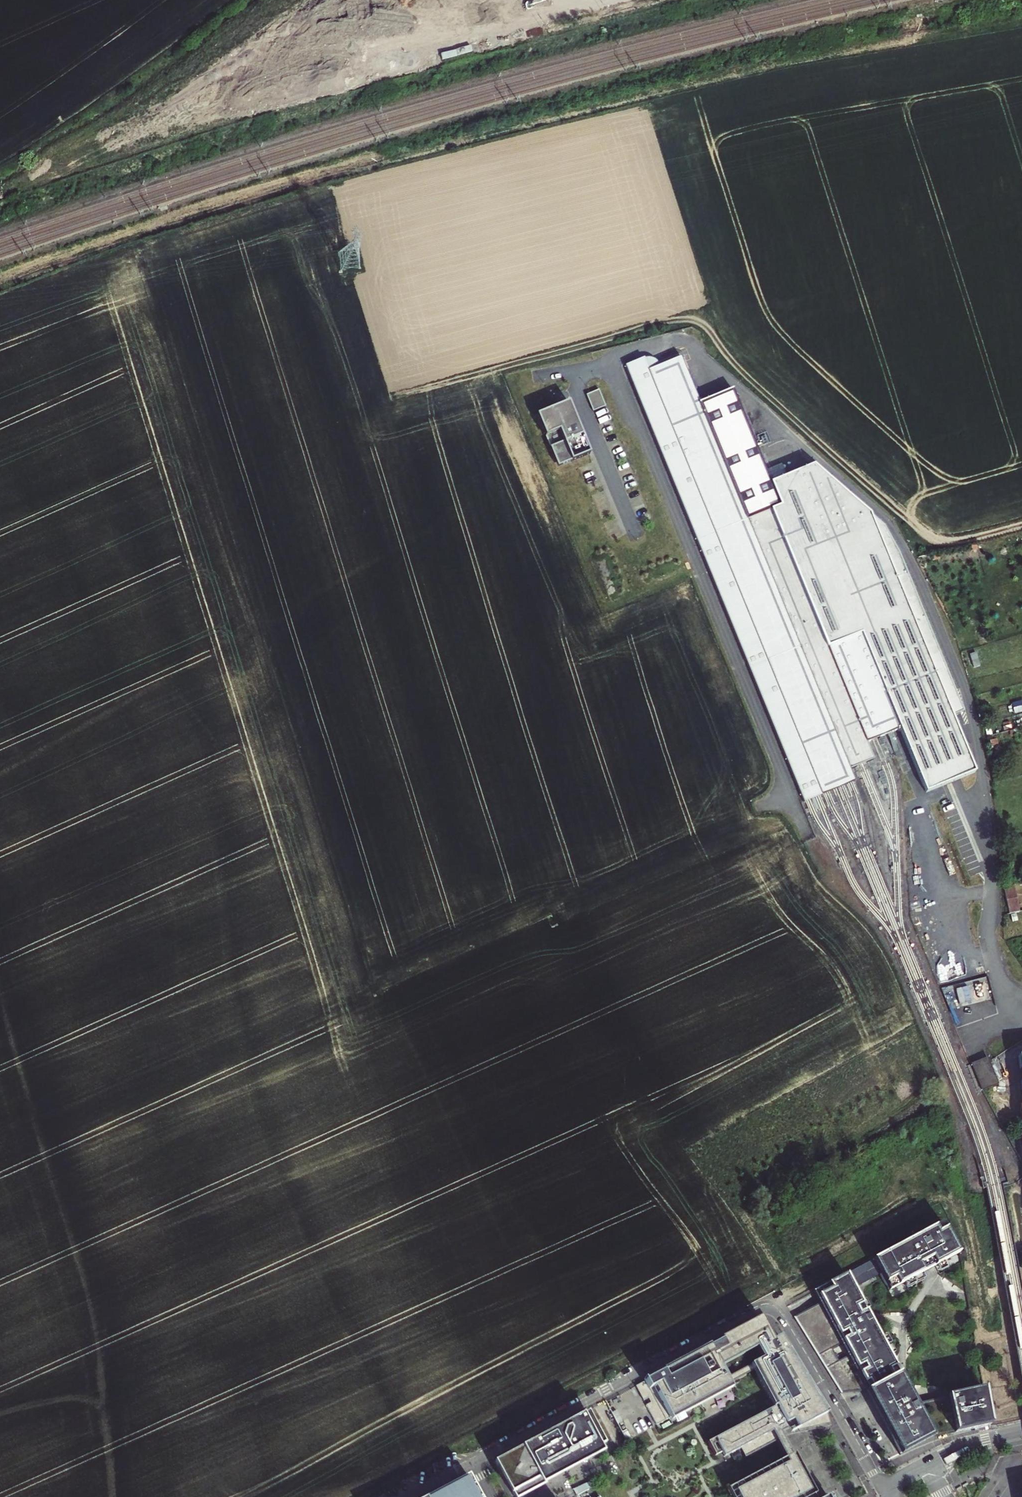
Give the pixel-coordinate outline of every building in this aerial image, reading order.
[(645,357),(627,365),(799,803),(804,800),(812,798),(815,796),(645,357)] [(701,404),(683,358),(662,365),(654,357),(645,357),(815,796),(817,796),(827,792),(835,789),(841,786),(851,782),(856,780),(852,770),(863,767),(868,765),(862,747),(876,741),(879,740),(887,737),(896,733),(920,798),(970,780),(947,723),(959,718),(901,568),(882,529),(814,468),(772,486),(734,391),(701,404)] [(588,394),(595,411),(607,405),(600,389),(588,394)] [(570,401),(537,412),(559,464),(591,452),(570,401)] [(1006,891),(1012,918),(1018,916),(1021,915),(1021,914),(1016,889),(1006,891)] [(990,1056),(974,1062),(983,1088),(1000,1083),(990,1056)] [(936,1223),(815,1288),(820,1298),(795,1312),(842,1390),(867,1387),(901,1451),(934,1433),(991,1424),(984,1384),(916,1400),(855,1284),(882,1270),(891,1286),(960,1250),(946,1226),(939,1228),(936,1223)] [(644,1379),(645,1382),(638,1386),(657,1424),(669,1418),(671,1422),(734,1388),(731,1383),(755,1371),(774,1407),(716,1438),(725,1457),(741,1448),(746,1457),(778,1440),(787,1457),(729,1488),(733,1496),(810,1496),(818,1493),(794,1454),(792,1455),(783,1437),(791,1432),(787,1425),(793,1422),(797,1430),(831,1423),(829,1413),(780,1336),(773,1340),(760,1318),(644,1379)] [(495,1462),(513,1496),(520,1496),(602,1454),(599,1447),(605,1443),(589,1412),(495,1462)] [(468,1476),(428,1496),(479,1496),(468,1476)]
